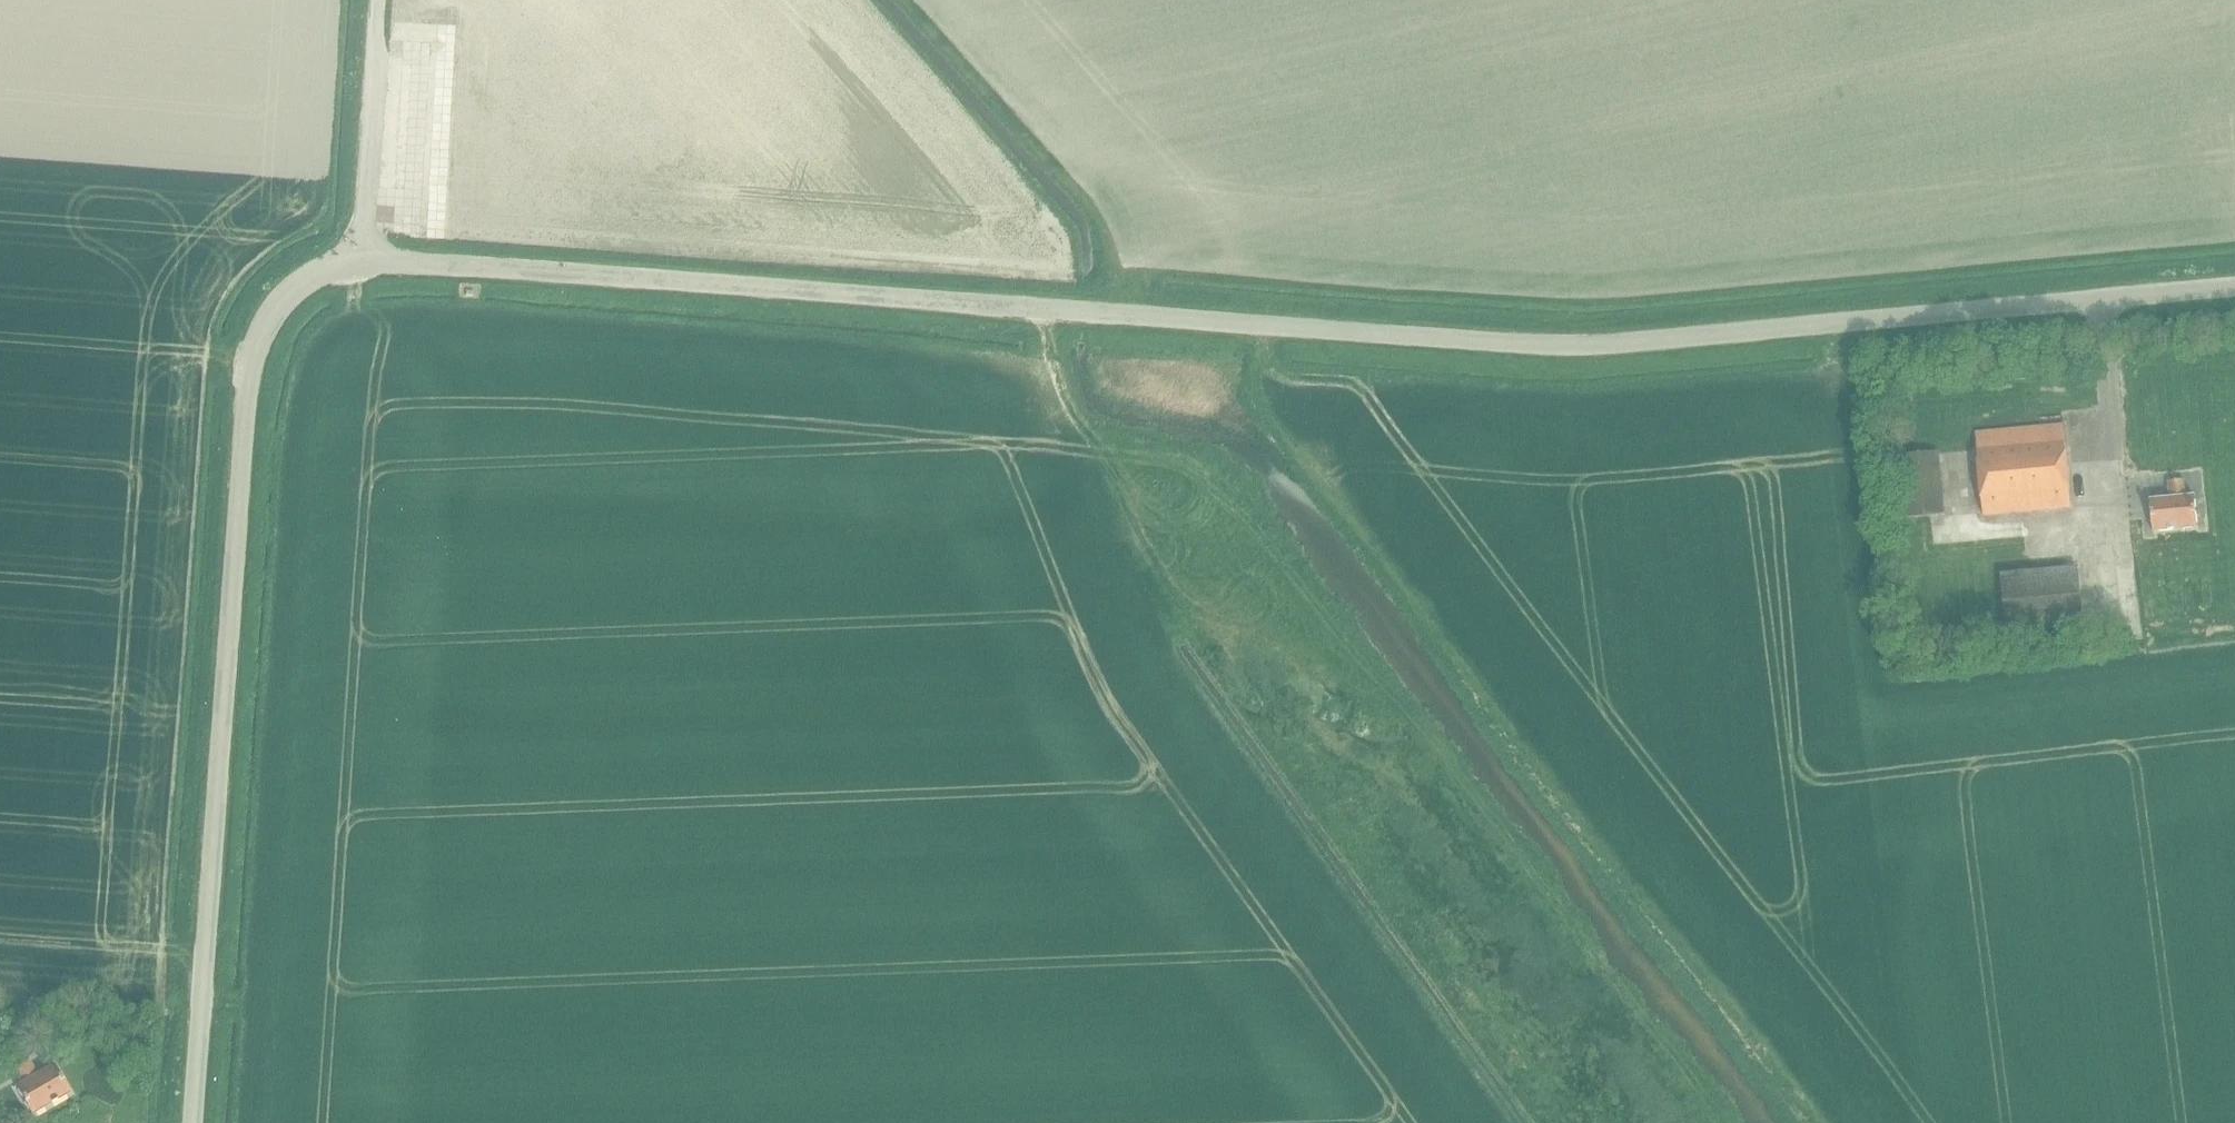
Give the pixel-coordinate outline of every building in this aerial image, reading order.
[(2070,508),(2066,462),(2063,426),(1975,433),(1981,515),(2070,508)] [(1895,457),(1900,517),(1942,514),(1937,453),(1895,457)] [(2196,527),(2193,495),(2185,496),(2183,479),(2169,480),(2170,496),(2149,498),(2152,531),(2196,527)] [(1947,515),(1926,517),(1928,534),(1949,532),(1947,515)] [(2081,568),(2003,575),(2009,634),(2086,626),(2081,568)] [(25,1081),(17,1086),(33,1113),(71,1092),(56,1065),(37,1076),(29,1060),(17,1066),(25,1081)]
